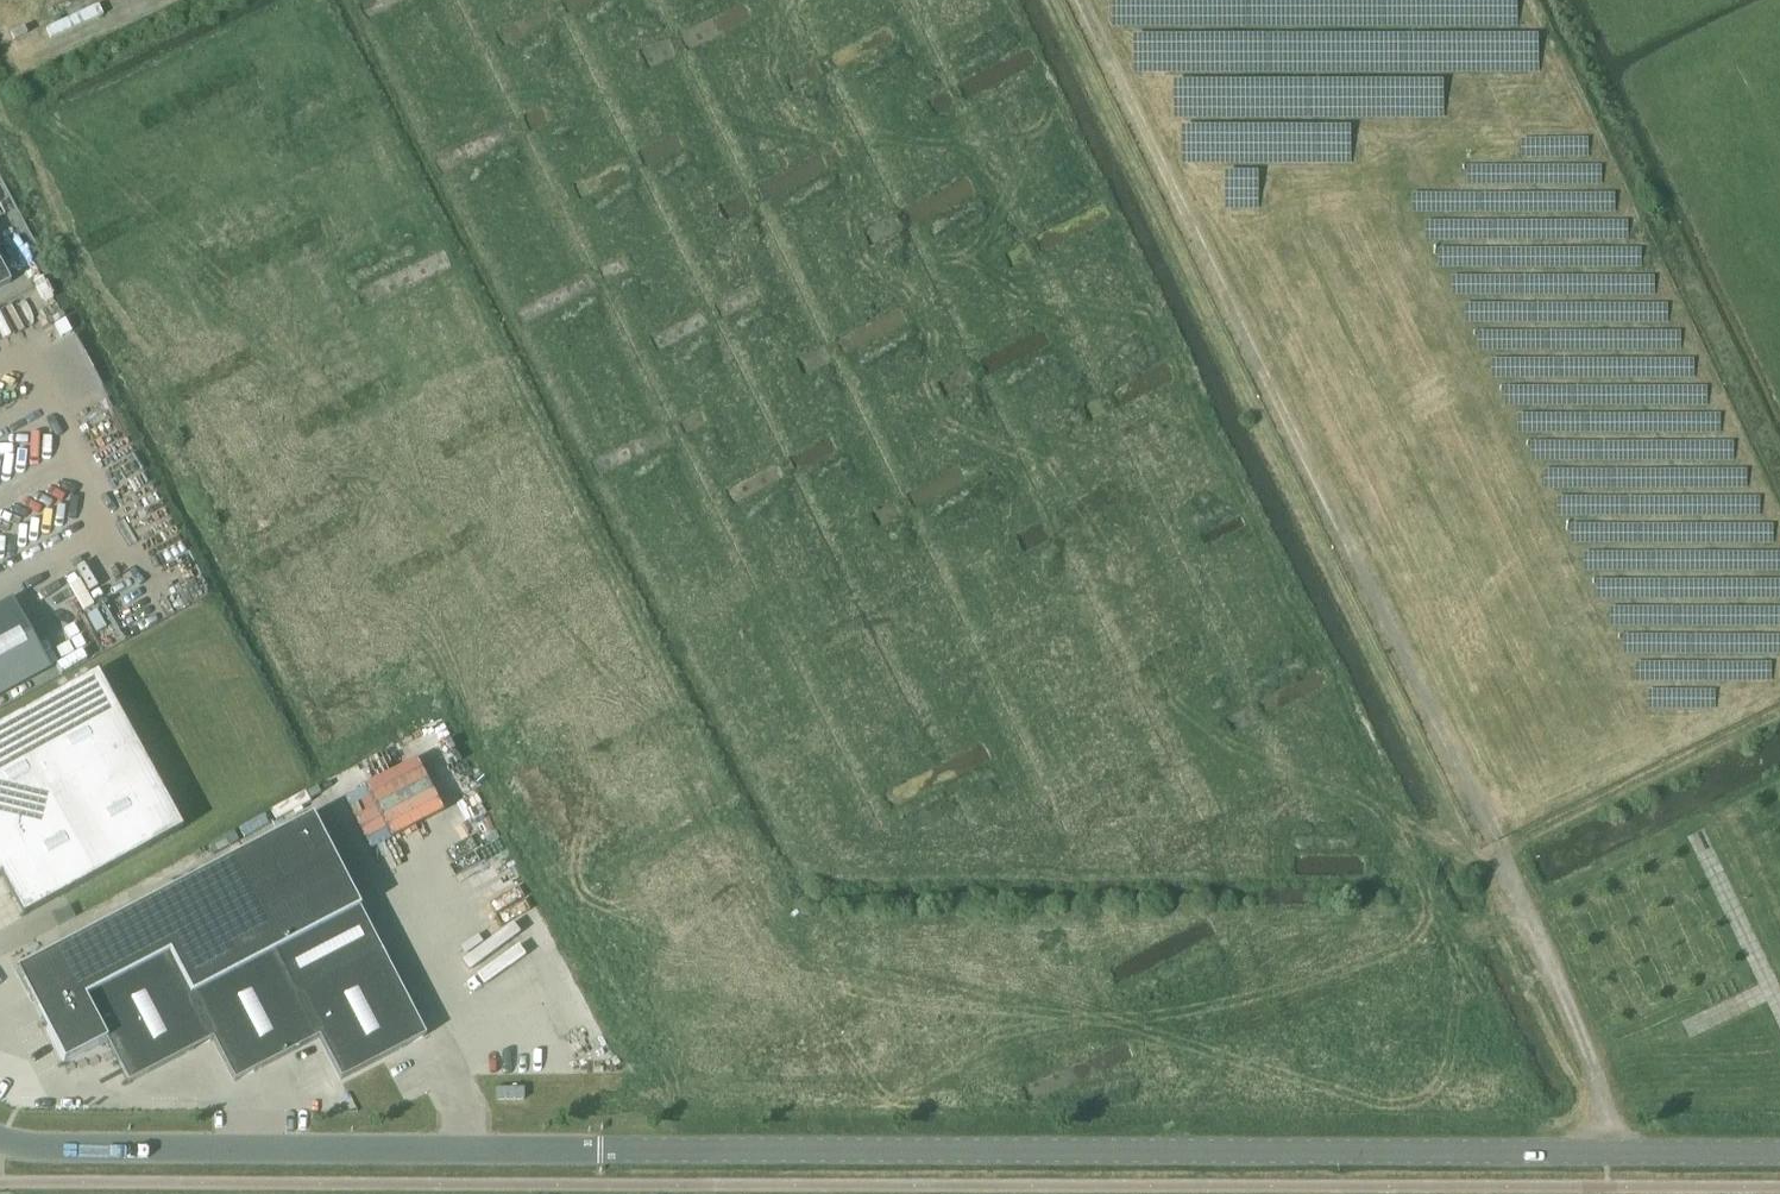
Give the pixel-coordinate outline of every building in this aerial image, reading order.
[(99,2),(46,27),(51,41),(104,15),(99,2)] [(14,39),(27,33),(24,27),(11,33),(14,39)] [(10,283),(0,263),(0,288),(10,283)] [(22,916),(183,829),(97,672),(0,726),(0,876),(22,916)] [(312,817),(16,971),(19,977),(41,1018),(64,1063),(106,1041),(128,1083),(212,1039),(191,997),(275,953),(297,995),(381,951),(312,817)] [(381,951),(297,995),(318,1038),(341,1080),(342,1079),(384,1057),(403,1047),(425,1036),(381,951)] [(275,953),(191,997),(212,1039),(234,1081),(318,1038),(297,995),(275,953)]
